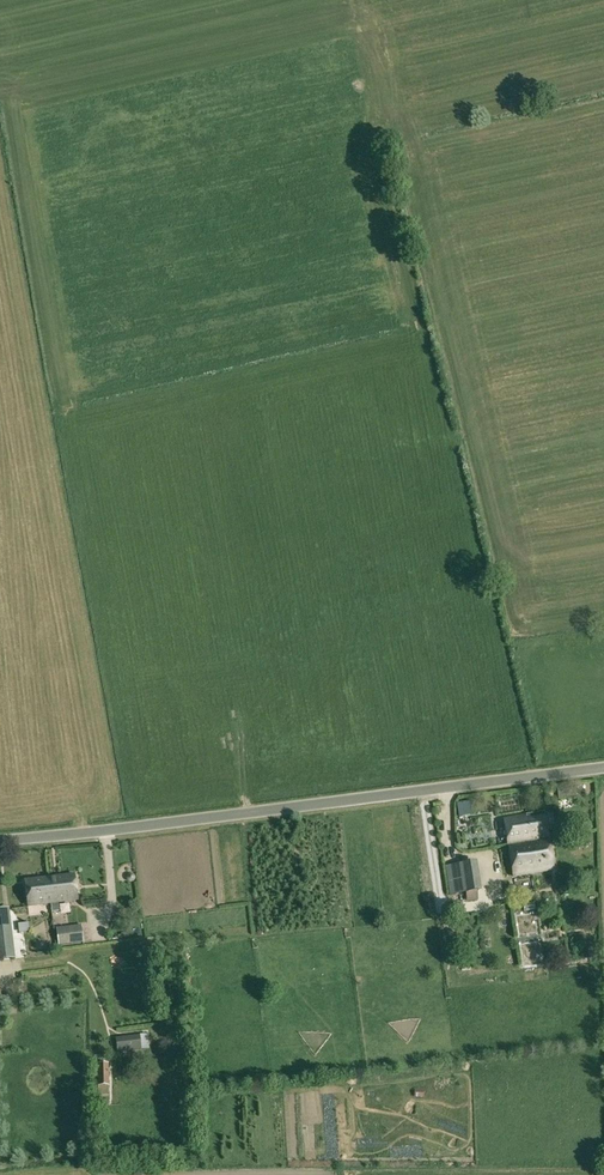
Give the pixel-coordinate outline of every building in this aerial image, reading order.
[(575,787),(558,789),(559,799),(577,797),(575,787)] [(504,819),(508,844),(547,838),(543,813),(504,819)] [(547,838),(508,844),(514,877),(553,870),(547,838)] [(474,862),(459,864),(447,866),(451,895),(464,893),(467,893),(468,901),(478,899),(477,891),(479,891),(474,862)] [(130,882),(131,882),(132,882),(132,881),(133,881),(134,880),(134,879),(135,878),(135,877),(134,876),(134,875),(133,875),(133,874),(132,874),(131,874),(130,874),(129,874),(128,874),(128,875),(127,875),(127,876),(127,877),(127,878),(127,879),(127,880),(128,880),(128,881),(129,881),(129,882),(130,882)] [(74,875),(48,878),(51,904),(52,912),(59,911),(58,903),(77,900),(74,875)] [(51,904),(48,878),(25,881),(28,906),(51,904)] [(523,905),(524,912),(535,910),(534,903),(523,905)] [(577,905),(579,913),(586,911),(583,903),(577,905)] [(9,908),(0,909),(0,956),(15,955),(9,908)] [(58,946),(83,943),(82,934),(71,935),(70,927),(56,929),(58,946)] [(116,1039),(117,1053),(141,1050),(139,1036),(116,1039)] [(98,1085),(108,1085),(109,1085),(109,1063),(97,1063),(97,1085),(98,1085)] [(193,1146),(182,1146),(182,1155),(193,1155),(193,1146)]
